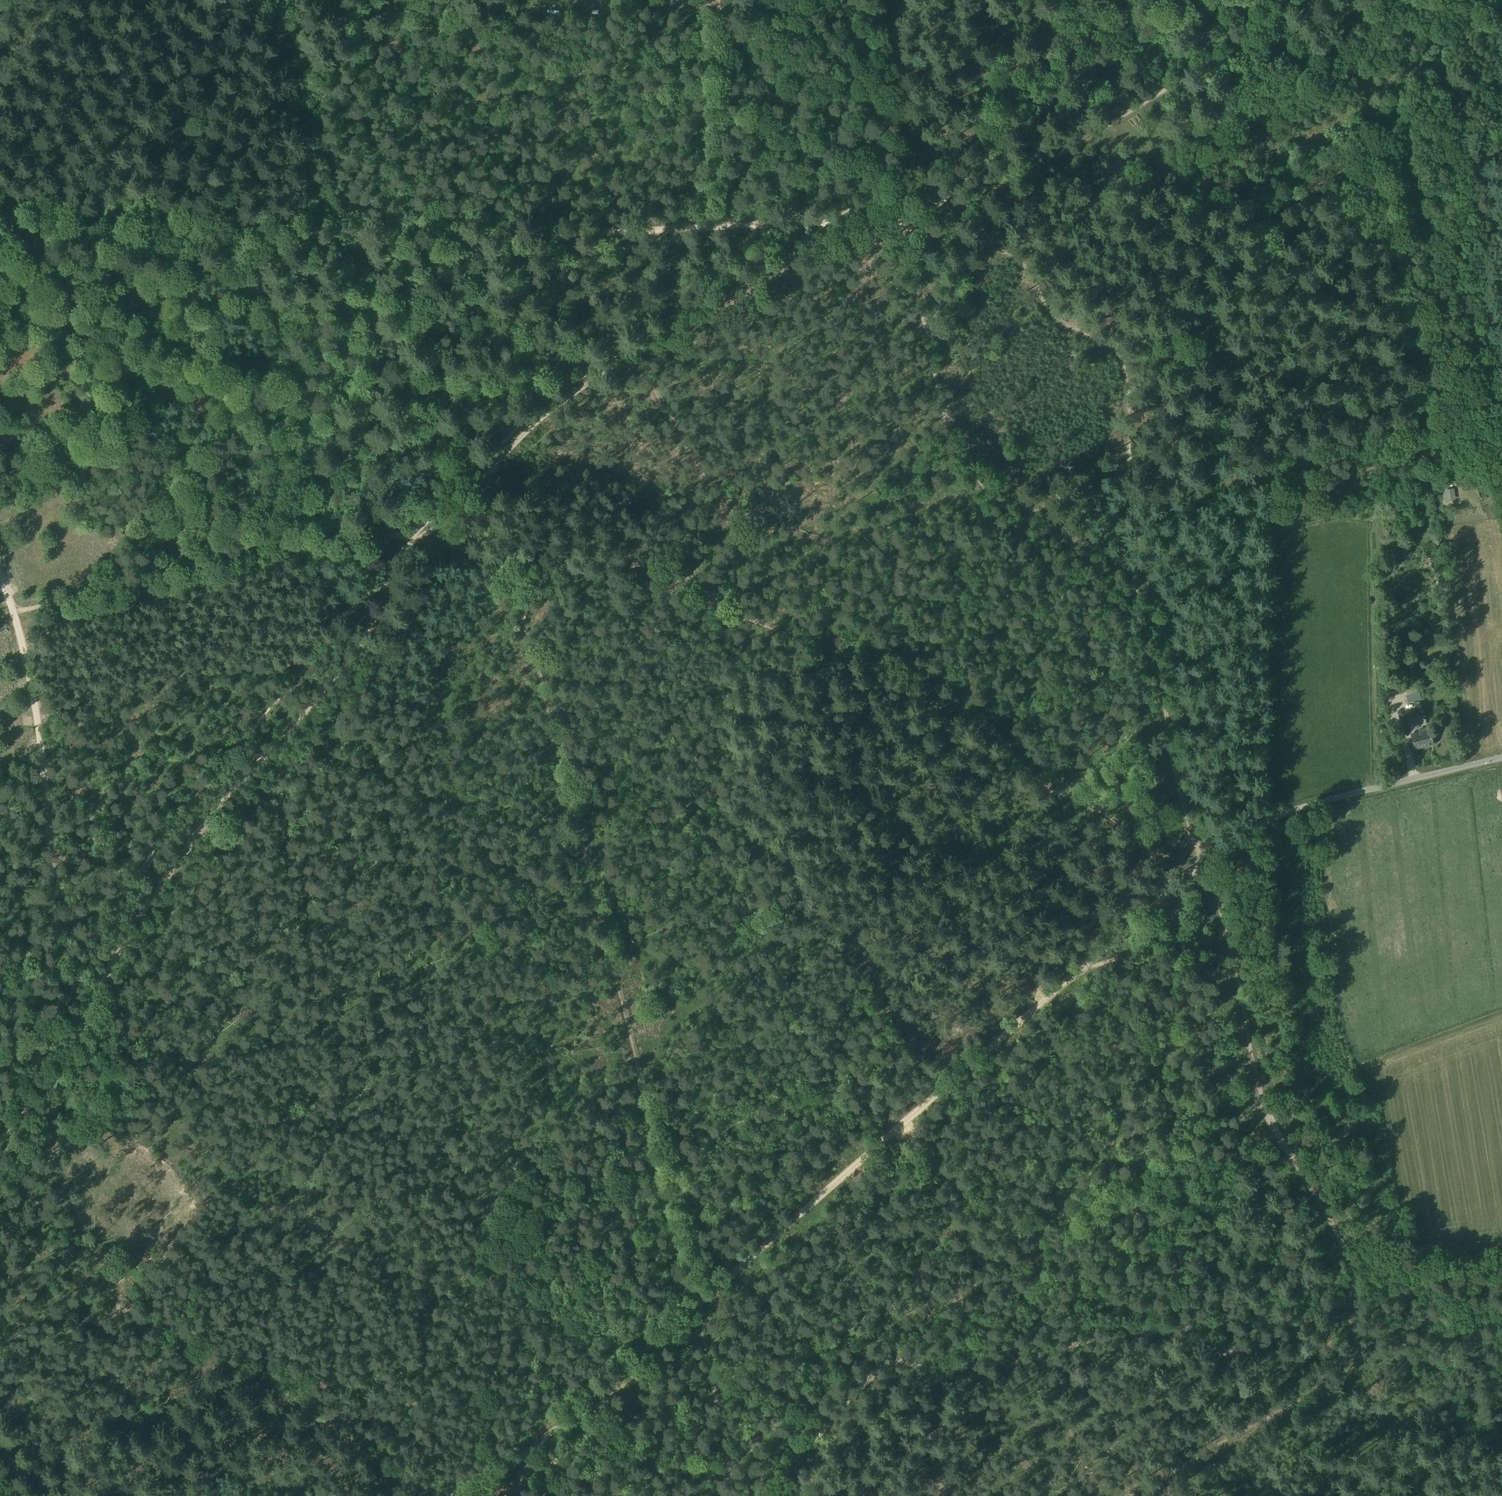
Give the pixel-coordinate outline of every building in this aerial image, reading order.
[(1445,501),(1446,501),(1455,500),(1454,489),(1444,490),(1445,501)] [(1407,703),(1420,699),(1418,693),(1416,688),(1406,691),(1407,695),(1406,696),(1407,703)] [(1420,709),(1406,712),(1408,723),(1423,719),(1420,709)] [(1419,731),(1419,733),(1411,735),(1413,741),(1409,742),(1411,749),(1414,748),(1414,749),(1433,744),(1430,728),(1419,731)]
